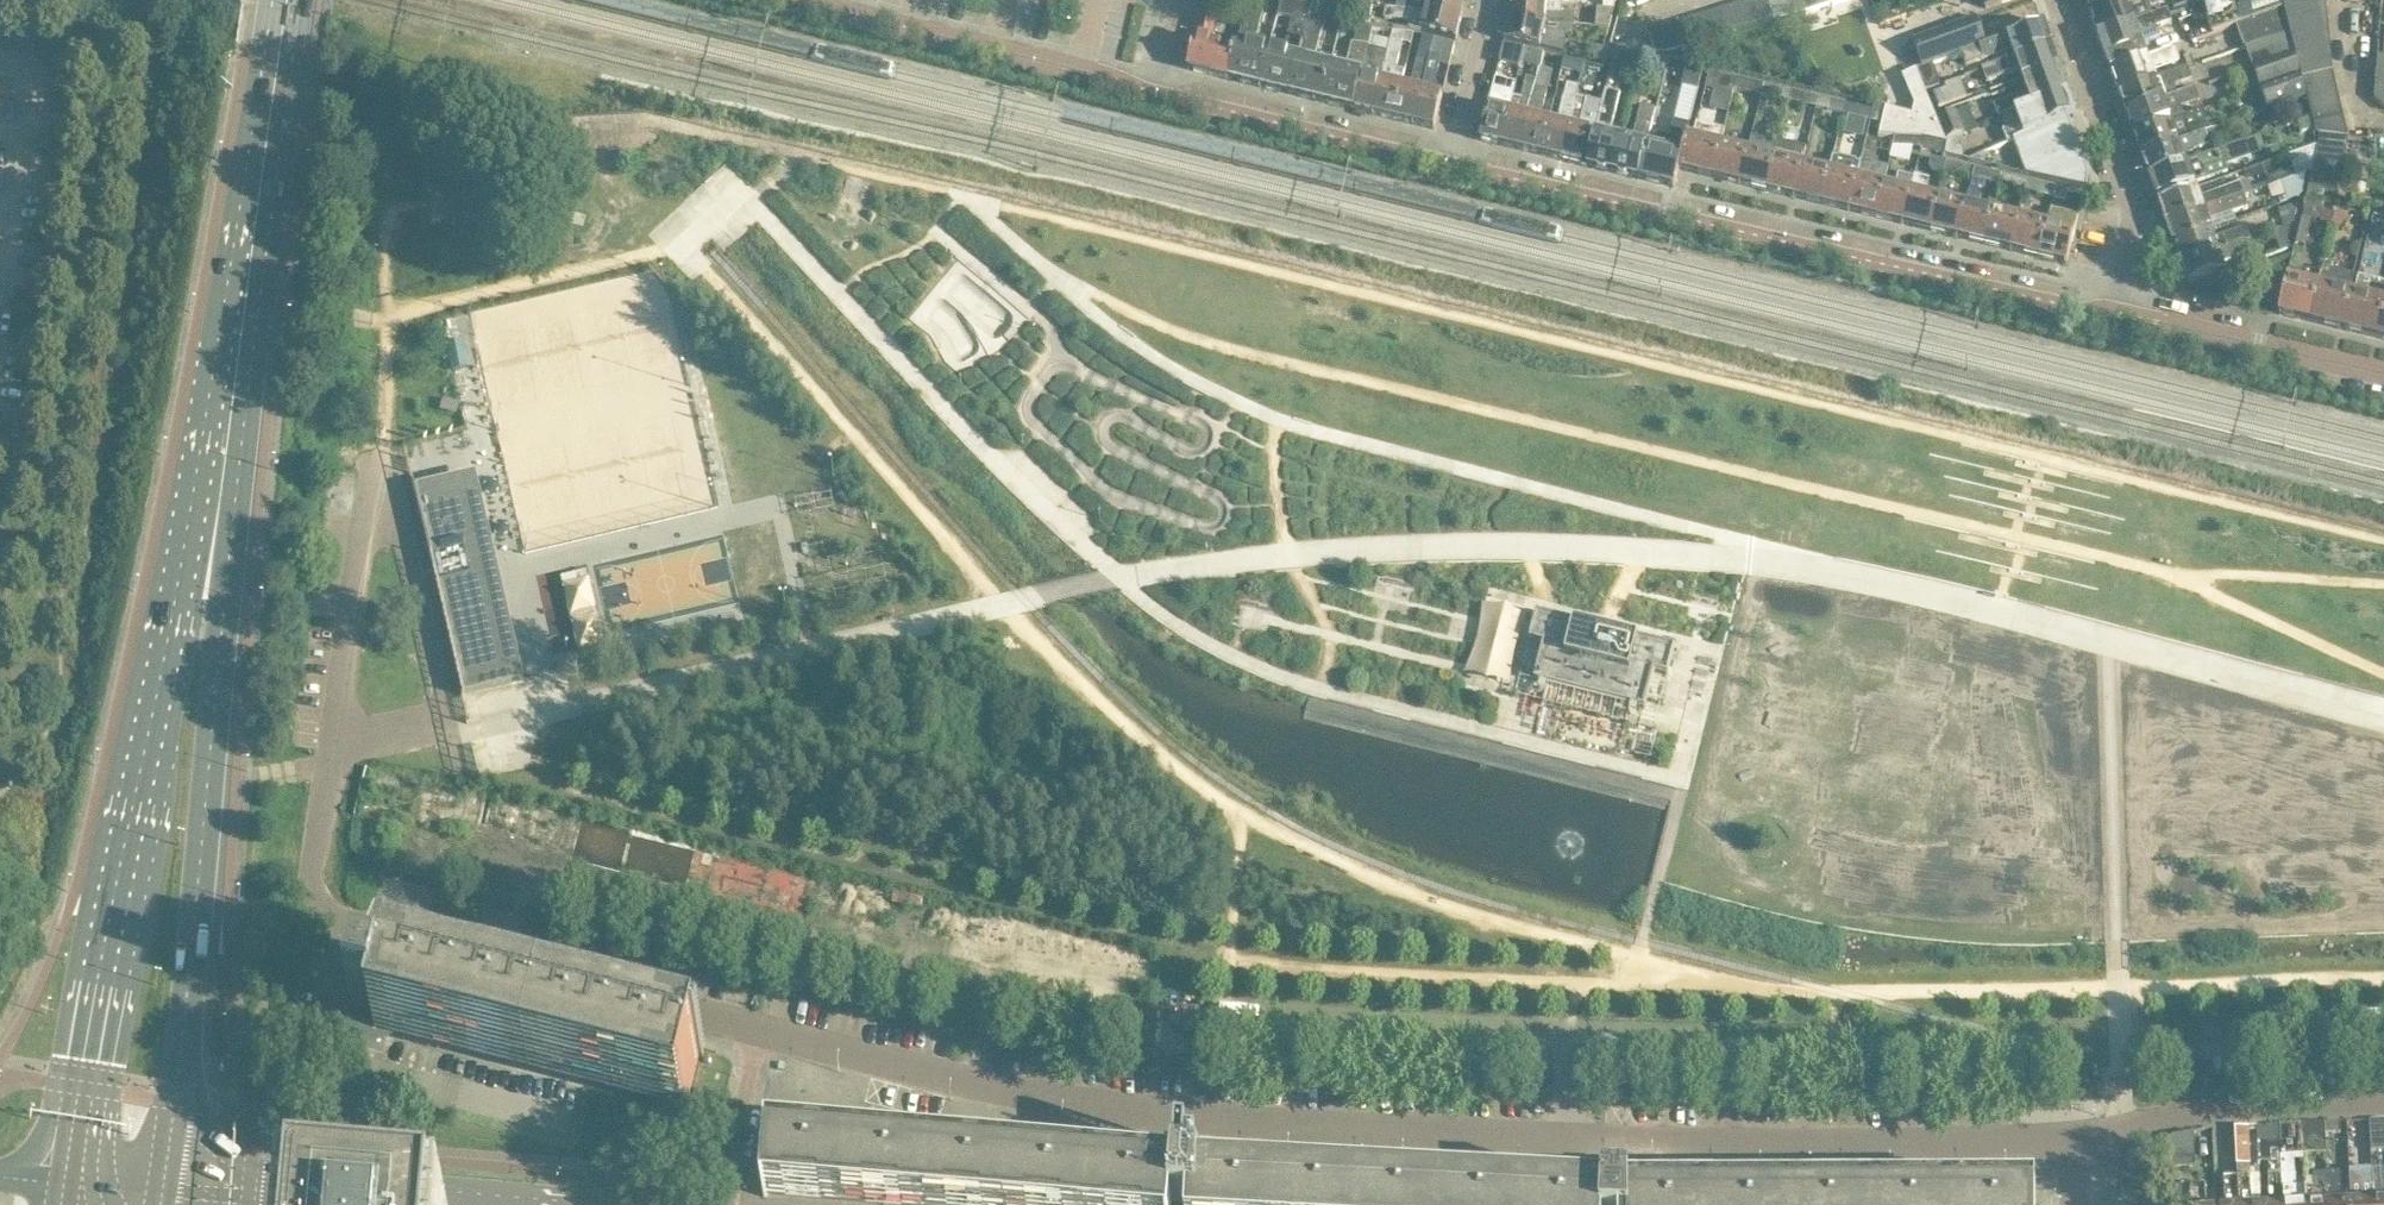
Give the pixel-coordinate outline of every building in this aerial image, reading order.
[(1197,30),(1213,34),(1221,0),(1204,0),(1197,30)] [(1246,6),(1257,9),(1259,0),(1248,0),(1246,6)] [(1289,93),(1308,22),(1312,5),(1290,0),(1282,0),(1278,17),(1290,20),(1282,53),(1269,49),(1259,86),(1289,93)] [(1398,9),(1461,18),(1462,15),(1463,0),(1398,0),(1398,9)] [(1560,13),(1560,4),(1511,0),(1509,19),(1573,24),(1574,14),(1560,13)] [(1602,7),(1614,9),(1617,0),(1603,0),(1602,7)] [(1748,0),(1735,4),(1744,31),(1756,27),(1748,0)] [(1769,23),(1762,0),(1749,0),(1748,0),(1756,27),(1769,23)] [(1769,23),(1781,19),(1775,0),(1762,0),(1769,23)] [(1781,19),(1794,16),(1789,0),(1775,0),(1781,19)] [(1794,16),(1806,12),(1803,0),(1789,0),(1794,16)] [(1806,12),(1819,8),(1817,0),(1803,0),(1806,12)] [(2091,15),(2134,0),(2086,0),(2091,15)] [(2099,36),(2153,17),(2150,8),(2164,3),(2163,0),(2134,0),(2091,15),(2099,36)] [(2237,24),(2283,7),(2282,0),(2199,0),(2176,8),(2181,23),(2207,13),(2213,33),(2237,24)] [(2330,71),(2325,0),(2282,0),(2283,7),(2289,30),(2295,52),(2300,74),(2301,78),(2330,71)] [(1371,6),(1357,4),(1358,24),(1369,24),(1371,6)] [(1723,8),(1731,35),(1744,31),(1735,4),(1723,8)] [(1229,79),(1259,86),(1269,49),(1255,46),(1263,11),(1257,9),(1246,6),(1238,41),(1229,79)] [(1609,29),(1614,9),(1602,7),(1597,7),(1596,27),(1609,29)] [(2237,24),(2245,46),(2289,30),(2283,7),(2237,24)] [(1456,39),(1461,18),(1398,9),(1384,8),(1384,20),(1409,22),(1408,29),(1421,30),(1456,39)] [(1731,35),(1723,8),(1710,12),(1719,39),(1731,35)] [(1698,16),(1706,43),(1719,39),(1710,12),(1698,16)] [(2107,57),(2109,64),(2145,51),(2143,44),(2140,35),(2171,23),(2167,12),(2153,17),(2099,36),(2107,57)] [(1698,16),(1685,20),(1694,47),(1706,43),(1698,16)] [(1977,16),(1933,32),(1942,59),(1962,52),(1986,43),(1977,16)] [(1308,22),(1289,93),(1321,101),(1331,64),(1315,60),(1324,23),(1309,19),(1308,22)] [(1509,19),(1505,39),(1564,53),(1565,34),(1607,39),(1609,29),(1596,27),(1573,24),(1509,19)] [(1685,20),(1673,24),(1681,51),(1694,47),(1685,20)] [(1986,43),(1962,52),(1965,63),(2011,47),(2015,57),(2051,44),(2044,23),(1986,43)] [(1673,24),(1660,28),(1668,52),(1674,53),(1681,51),(1673,24)] [(1346,68),(1331,64),(1321,101),(1354,109),(1369,47),(1374,30),(1357,28),(1353,44),(1352,44),(1346,68)] [(1648,31),(1655,52),(1668,52),(1660,28),(1648,31)] [(1213,35),(1213,34),(1197,30),(1188,69),(1229,79),(1238,41),(1213,35)] [(2253,67),(2295,52),(2289,30),(2245,46),(2253,67)] [(1414,33),(1394,31),(1389,52),(1374,114),(1394,118),(1402,85),(1405,72),(1396,70),(1403,44),(1411,46),(1414,33)] [(1933,32),(1915,39),(1924,66),(1934,62),(1942,59),(1933,32)] [(1411,87),(1402,85),(1394,118),(1414,123),(1434,38),(1423,35),(1411,87)] [(1434,128),(1443,94),(1433,92),(1440,65),(1449,67),(1455,43),(1434,38),(1414,123),(1434,128)] [(1520,62),(1521,62),(1524,48),(1504,44),(1499,63),(1518,67),(1520,62)] [(1641,51),(1616,44),(1613,58),(1638,64),(1641,51)] [(2015,57),(1983,68),(1988,82),(2019,70),(2022,77),(2059,64),(2051,44),(2015,57)] [(1369,47),(1354,109),(1374,114),(1389,52),(1369,47)] [(1524,48),(1521,62),(1540,67),(1544,53),(1524,48)] [(2119,92),(2155,79),(2151,69),(2179,59),(2176,51),(2170,49),(2148,57),(2145,51),(2109,64),(2119,92)] [(1638,65),(1664,72),(1667,57),(1655,54),(1641,51),(1638,64),(1638,65)] [(2253,67),(2260,88),(2300,74),(2295,52),(2253,67)] [(1581,74),(1584,62),(1564,57),(1561,69),(1581,74)] [(1697,89),(1703,64),(1688,61),(1682,86),(1683,86),(1697,89)] [(1934,62),(1924,66),(1919,68),(1927,89),(1942,84),(1934,62)] [(2027,92),(1995,104),(1999,115),(2013,110),(2068,90),(2060,68),(2059,64),(2022,77),(2027,92)] [(1540,154),(1549,120),(1539,118),(1546,89),(1551,70),(1540,67),(1537,80),(1536,87),(1521,149),(1540,154)] [(2119,92),(2127,113),(2177,95),(2174,87),(2193,80),(2188,67),(2155,79),(2119,92)] [(2305,96),(2311,118),(2314,130),(2315,133),(2320,133),(2347,136),(2330,71),(2301,78),(2305,96)] [(1708,73),(1704,89),(1733,95),(1735,90),(1737,80),(1708,73)] [(2305,96),(2301,78),(2300,74),(2260,88),(2268,109),(2305,96)] [(1501,144),(1512,98),(1516,82),(1496,77),(1480,139),(1501,144)] [(1527,77),(1525,84),(1521,100),(1512,98),(1501,144),(1521,149),(1536,87),(1537,80),(1527,77)] [(1737,80),(1735,90),(1751,93),(1753,83),(1737,80)] [(1947,90),(1935,95),(1940,107),(1968,97),(1962,80),(1945,86),(1947,90)] [(2376,83),(2375,99),(2383,107),(2383,83),(2376,83)] [(1567,84),(1565,94),(1558,122),(1549,120),(1540,154),(1561,159),(1576,96),(1578,87),(1567,84)] [(1646,144),(1638,178),(1663,184),(1663,182),(1673,184),(1672,186),(1674,186),(1678,168),(1680,168),(1688,135),(1699,90),(1697,89),(1683,86),(1675,119),(1674,119),(1670,138),(1654,134),(1652,145),(1646,144)] [(1764,86),(1760,105),(1766,106),(1768,97),(1789,102),(1791,92),(1764,86)] [(2127,113),(2134,134),(2184,116),(2181,106),(2198,100),(2196,94),(2194,89),(2190,90),(2189,90),(2177,95),(2127,113)] [(2019,125),(2004,130),(2009,143),(2014,140),(2068,115),(2076,112),(2068,90),(2013,110),(2019,125)] [(1612,171),(1620,137),(1609,135),(1618,100),(1619,95),(1604,91),(1601,103),(1592,142),(1586,165),(1612,171)] [(1818,98),(1791,92),(1789,102),(1816,108),(1818,98)] [(1601,103),(1576,96),(1561,159),(1582,164),(1587,141),(1592,142),(1601,103)] [(1816,108),(1843,115),(1846,104),(1818,98),(1816,108)] [(1873,111),(1846,104),(1843,115),(1871,121),(1873,111)] [(1873,111),(1871,121),(1883,124),(1887,107),(1875,104),(1873,111)] [(2302,105),(2289,110),(2294,122),(2306,118),(2302,105)] [(1638,178),(1649,133),(1654,113),(1654,109),(1646,107),(1640,106),(1631,140),(1620,137),(1612,171),(1638,178)] [(2184,116),(2134,134),(2142,155),(2192,137),(2189,129),(2207,123),(2202,109),(2184,116)] [(1964,132),(1955,112),(1939,119),(1947,137),(1948,140),(1964,132)] [(2075,135),(2068,115),(2014,140),(2026,173),(2027,173),(2087,188),(2089,176),(2074,135),(2075,135)] [(2302,134),(2314,130),(2311,118),(2298,122),(2302,134)] [(1925,136),(1947,137),(1939,119),(1924,121),(1925,136)] [(1693,136),(1688,135),(1680,168),(1714,177),(1722,143),(1725,130),(1696,123),(1693,136)] [(2192,137),(2142,155),(2150,176),(2185,163),(2182,153),(2213,142),(2209,131),(2192,137)] [(1964,158),(1964,132),(1948,140),(1950,146),(1948,155),(1964,158)] [(2320,148),(2317,161),(2336,163),(2347,164),(2350,137),(2347,136),(2320,133),(2320,148)] [(1749,149),(1740,183),(1767,190),(1779,143),(1752,136),(1749,149)] [(1922,148),(1925,136),(1896,136),(1896,137),(1893,147),(1922,148)] [(1950,146),(1948,140),(1947,137),(1925,136),(1922,148),(1948,155),(1950,146)] [(2214,153),(2185,163),(2150,176),(2157,198),(2228,172),(2226,166),(2252,157),(2246,141),(2214,153)] [(1806,149),(1779,142),(1779,143),(1767,190),(1794,196),(1803,163),(1806,149)] [(1749,149),(1722,143),(1714,177),(1740,183),(1749,149)] [(2316,163),(2317,161),(2320,148),(2318,145),(2289,155),(2295,170),(2316,163)] [(1833,156),(1830,169),(1822,203),(1849,210),(1861,162),(1859,162),(1833,156)] [(1861,160),(1861,162),(1849,210),(1876,216),(1884,183),(1888,167),(1861,160)] [(1947,160),(1945,170),(1958,173),(1961,164),(1947,160)] [(2307,202),(2325,203),(2339,204),(2341,190),(2334,189),(2336,163),(2317,161),(2316,163),(2314,173),(2307,202)] [(1830,169),(1803,163),(1794,196),(1822,203),(1830,169)] [(2001,174),(1974,168),(1972,176),(1972,177),(1973,177),(1973,179),(1973,180),(1998,186),(1998,185),(1999,184),(1999,183),(2001,174)] [(2297,176),(2281,181),(2287,195),(2289,201),(2299,197),(2305,190),(2308,173),(2308,172),(2297,176)] [(1999,184),(2026,190),(2027,189),(2029,181),(2001,174),(1999,183),(1999,184)] [(1884,183),(1876,216),(1904,223),(1915,178),(1899,175),(1897,186),(1884,183)] [(1915,175),(1915,178),(1904,223),(1930,229),(1938,196),(1928,193),(1931,179),(1915,175)] [(2196,187),(2159,201),(2166,222),(2244,194),(2253,191),(2249,178),(2199,195),(2196,187)] [(2053,197),(2054,196),(2056,188),(2029,181),(2027,189),(2026,190),(2053,197)] [(2068,191),(2068,190),(2056,187),(2056,188),(2054,196),(2065,199),(2068,191)] [(1968,194),(1966,203),(1957,236),(1984,243),(1992,209),(1980,206),(1983,197),(1968,194)] [(2249,207),(2244,194),(2166,222),(2174,243),(2212,229),(2209,221),(2249,207)] [(1966,203),(1938,196),(1930,229),(1957,236),(1966,203)] [(2320,222),(2333,226),(2336,212),(2323,209),(2325,203),(2307,202),(2303,216),(2321,217),(2320,222)] [(2301,205),(2278,214),(2283,226),(2297,221),(2301,205)] [(2020,216),(1992,209),(1984,243),(2012,249),(2020,216)] [(2051,209),(2047,223),(2039,256),(2067,263),(2079,215),(2051,209)] [(2349,215),(2336,212),(2333,226),(2345,229),(2349,215)] [(2047,223),(2020,216),(2012,249),(2039,256),(2047,223)] [(2313,223),(2303,220),(2296,247),(2307,249),(2313,223)] [(2291,247),(2297,221),(2283,226),(2273,230),(2281,251),(2291,247)] [(2212,229),(2174,243),(2181,263),(2250,238),(2246,227),(2215,238),(2212,229)] [(2223,261),(2255,250),(2250,238),(2181,263),(2188,284),(2226,270),(2223,261)] [(922,315),(961,365),(1026,315),(1011,295),(1001,302),(972,265),(956,278),(965,289),(950,302),(946,297),(922,315)] [(2321,274),(2310,320),(2343,329),(2353,291),(2351,290),(2354,277),(2322,269),(2321,274)] [(2288,276),(2279,313),(2310,320),(2321,274),(2306,270),(2304,280),(2289,276),(2288,276)] [(2343,329),(2345,329),(2377,337),(2383,308),(2383,284),(2358,278),(2355,291),(2353,291),(2343,329)] [(2274,302),(2278,287),(2269,285),(2265,300),(2274,302)] [(443,400),(441,409),(453,412),(455,403),(443,400)] [(671,443),(692,440),(699,476),(711,474),(699,414),(689,416),(687,407),(669,410),(670,420),(679,419),(682,435),(670,438),(671,443)] [(466,489),(416,500),(419,513),(462,695),(511,683),(466,489)] [(771,537),(703,546),(709,592),(777,583),(771,537)] [(671,567),(617,579),(625,618),(599,624),(605,651),(687,632),(671,567)] [(1537,612),(1530,639),(1543,643),(1534,680),(1645,708),(1654,671),(1668,674),(1675,647),(1537,612)] [(1617,722),(1615,740),(1640,742),(1642,724),(1617,722)] [(810,918),(821,877),(374,759),(350,850),(377,857),(376,862),(380,863),(392,818),(406,822),(394,868),(439,880),(444,862),(495,876),(506,835),(522,839),(516,861),(566,875),(573,849),(631,865),(630,870),(810,918)] [(474,888),(475,881),(446,874),(444,881),(474,888)] [(383,1031),(686,1108),(700,1050),(391,971),(390,972),(367,966),(362,983),(361,982),(353,1011),(355,1012),(349,1034),(367,1038),(380,1042),(383,1031)] [(2200,1070),(2200,1072),(2212,1073),(2213,1063),(2201,1062),(2200,1070)] [(1214,1141),(1194,1139),(1193,1155),(1189,1154),(1190,1145),(1179,1144),(1178,1156),(1162,1154),(1161,1164),(1149,1163),(1150,1146),(774,1113),(772,1143),(769,1143),(767,1161),(765,1188),(764,1196),(767,1197),(767,1193),(908,1204),(2036,1204),(2036,1202),(2032,1202),(2032,1172),(1859,1173),(1660,1174),(1660,1178),(1652,1178),(1652,1161),(1586,1158),(1585,1176),(1578,1175),(1578,1171),(1227,1152),(1226,1169),(1211,1169),(1214,1141)] [(2370,1125),(2371,1150),(2383,1150),(2383,1120),(2369,1121),(2370,1125)] [(2340,1121),(2326,1122),(2326,1133),(2341,1132),(2340,1121)] [(2326,1122),(2302,1123),(2303,1153),(2326,1151),(2325,1133),(2326,1133),(2326,1122)] [(2281,1154),(2303,1153),(2302,1123),(2280,1125),(2281,1154)] [(2282,1176),(2281,1160),(2281,1154),(2280,1125),(2258,1126),(2259,1161),(2267,1161),(2268,1177),(2270,1204),(2283,1204),(2282,1176)] [(2196,1167),(2194,1132),(2171,1136),(2171,1140),(2172,1168),(2196,1167)] [(2249,1140),(2234,1141),(2235,1156),(2236,1165),(2249,1165),(2250,1165),(2249,1140)] [(2249,1165),(2236,1165),(2236,1178),(2250,1178),(2250,1175),(2249,1165)] [(2349,1169),(2351,1201),(2351,1204),(2373,1204),(2372,1171),(2371,1168),(2349,1169)] [(2372,1171),(2373,1204),(2383,1204),(2383,1181),(2383,1170),(2372,1171)] [(2328,1173),(2314,1174),(2314,1188),(2305,1188),(2305,1204),(2329,1204),(2328,1173)] [(2329,1204),(2351,1204),(2351,1201),(2340,1202),(2339,1173),(2328,1173),(2329,1204)] [(2282,1176),(2283,1204),(2305,1204),(2305,1188),(2295,1188),(2295,1175),(2282,1176)] [(2236,1178),(2223,1179),(2224,1204),(2238,1204),(2236,1178)] [(2238,1204),(2251,1204),(2250,1178),(2236,1178),(2238,1204)] [(2203,1184),(2173,1185),(2173,1204),(2192,1203),(2192,1204),(2204,1204),(2203,1184)]
